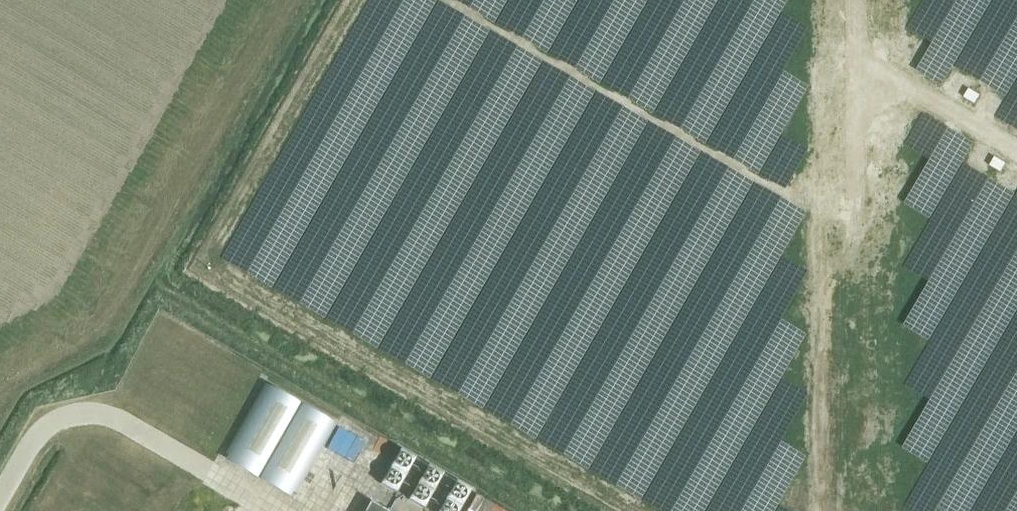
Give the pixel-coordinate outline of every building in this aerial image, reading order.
[(264,384),(224,453),(227,455),(224,460),(289,497),(292,491),(294,492),(333,423),(264,384)] [(380,482),(380,483),(430,510),(457,510),(469,490),(399,450),(380,482)] [(370,501),(364,510),(387,510),(370,501)]
